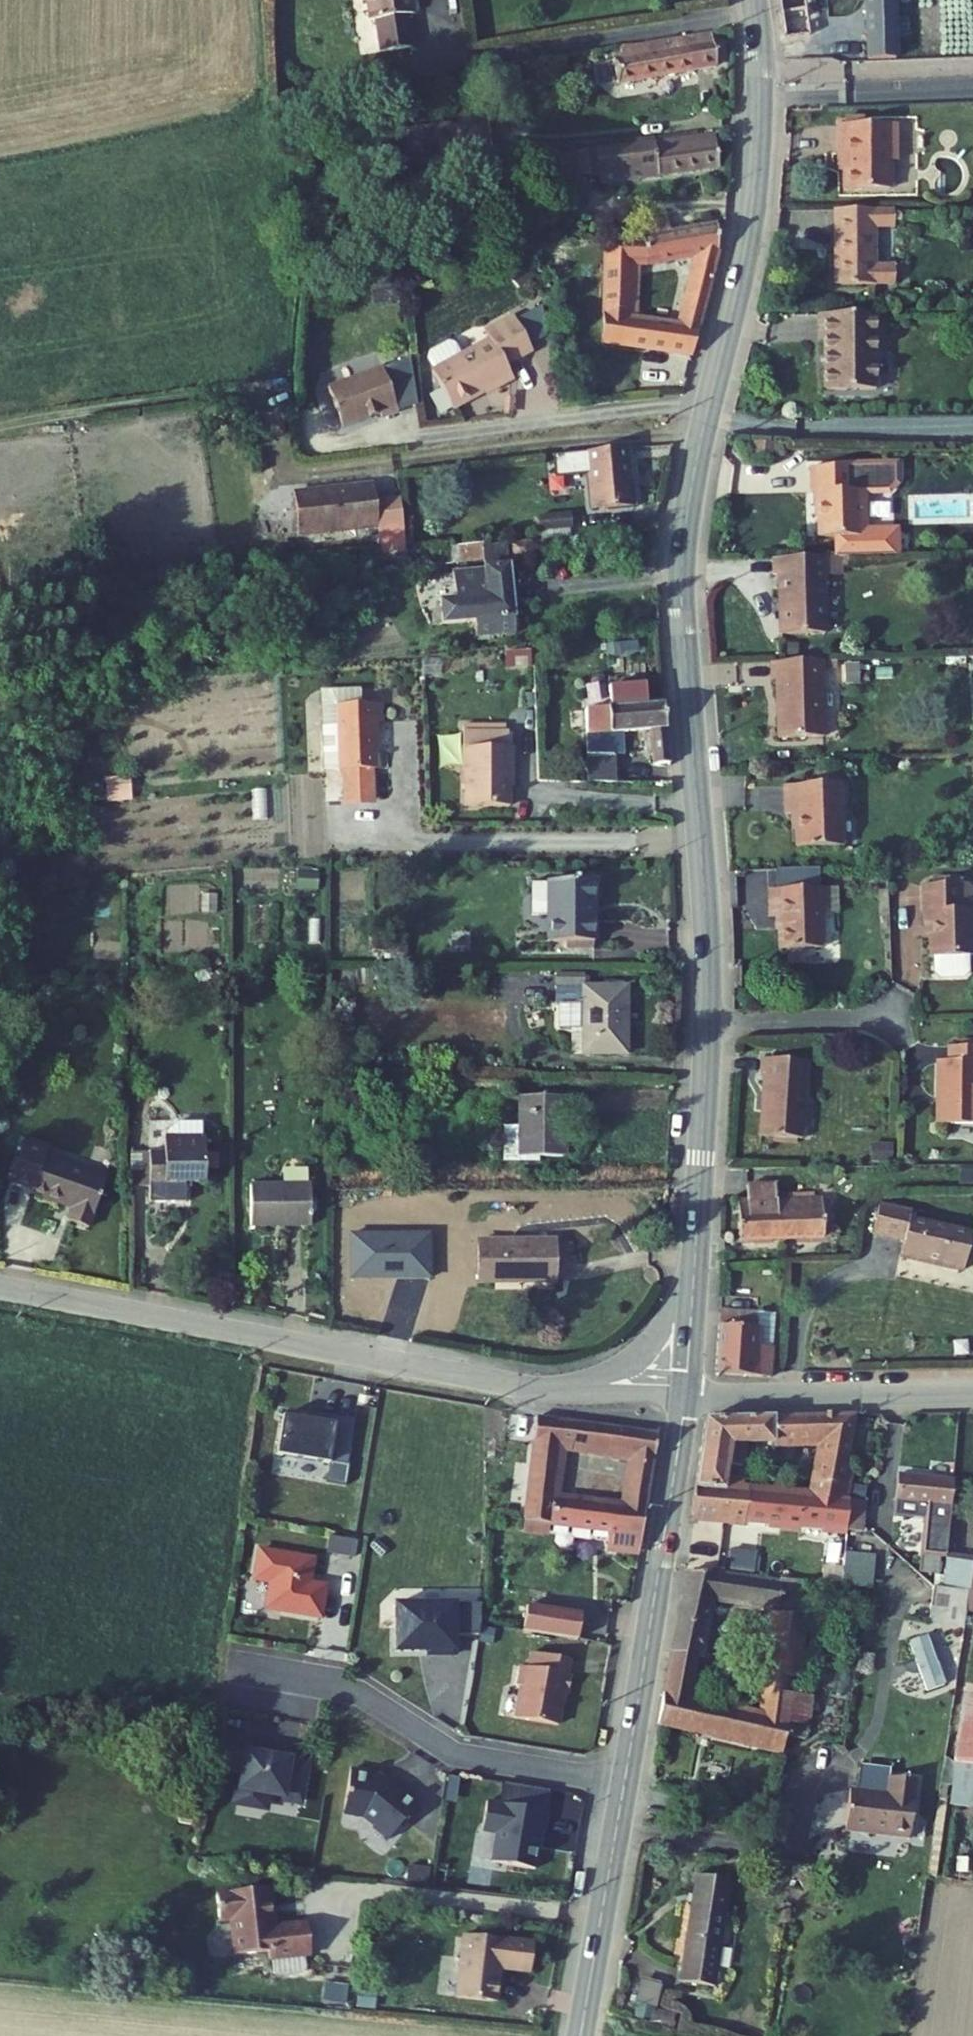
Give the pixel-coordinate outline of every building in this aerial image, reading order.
[(383,54),(413,49),(410,17),(413,16),(410,0),(367,0),(371,23),(377,22),(383,54)] [(779,39),(817,35),(813,0),(774,0),(779,39)] [(897,53),(894,0),(872,0),(875,55),(897,53)] [(617,83),(713,68),(708,30),(619,44),(621,54),(612,55),(617,83)] [(844,158),(845,185),(890,182),(890,154),(898,154),(897,117),(835,122),(837,158),(844,158)] [(614,177),(716,162),(715,135),(708,136),(705,130),(608,144),(614,177)] [(588,151),(555,156),(559,182),(592,177),(588,151)] [(896,230),(896,210),(876,210),(837,210),(837,284),(896,284),(896,264),(876,264),(876,230),(896,230)] [(631,224),(634,237),(666,233),(664,227),(662,219),(631,224)] [(712,251),(712,226),(666,233),(634,237),(600,242),(598,303),(602,350),(689,344),(712,251)] [(827,343),(828,389),(878,386),(874,315),(819,316),(819,343),(827,343)] [(507,366),(533,352),(517,321),(488,336),(491,342),(463,357),(456,343),(449,341),(430,351),(428,358),(435,371),(433,372),(453,410),(513,378),(507,366)] [(382,418),(399,412),(383,368),(329,387),(343,427),(381,414),(382,418)] [(593,448),(599,515),(640,510),(635,446),(593,448)] [(796,491),(799,537),(850,532),(849,510),(837,511),(838,485),(848,484),(847,462),(788,466),(790,492),(796,491)] [(285,490),(290,534),(372,522),(367,478),(285,490)] [(515,536),(517,555),(544,551),(542,532),(515,536)] [(508,537),(484,540),(485,556),(509,554),(508,537)] [(516,622),(509,554),(485,556),(486,558),(454,561),(456,588),(438,590),(440,614),(473,611),(475,627),(516,622)] [(765,580),(769,636),(816,631),(807,555),(756,560),(759,581),(765,580)] [(768,681),(774,736),(820,733),(811,656),(759,661),(760,682),(768,681)] [(612,693),(578,696),(579,727),(581,771),(606,772),(605,726),(650,722),(655,749),(670,748),(666,689),(648,690),(646,672),(611,675),(612,693)] [(380,674),(325,675),(325,690),(340,690),(380,689),(380,674)] [(380,689),(340,690),(341,755),(379,754),(379,708),(387,707),(386,689),(380,689)] [(503,718),(461,719),(461,753),(464,753),(464,792),(508,792),(507,752),(510,752),(510,734),(506,734),(505,718),(503,718)] [(379,754),(341,755),(342,780),(356,779),(356,784),(380,784),(379,754)] [(788,809),(792,840),(832,836),(825,778),(777,783),(779,810),(788,809)] [(106,803),(132,802),(131,780),(105,781),(106,803)] [(548,866),(551,927),(594,926),(590,864),(548,866)] [(917,903),(919,945),(923,945),(924,960),(928,965),(952,963),(956,959),(955,943),(959,943),(956,895),(943,896),(941,869),(905,871),(907,903),(917,903)] [(768,909),(770,940),(810,935),(805,879),(756,883),(758,909),(768,909)] [(587,997),(590,1037),(632,1034),(628,970),(559,975),(561,999),(587,997)] [(933,1110),(972,1107),(972,1108),(972,1071),(971,1071),(969,1045),(972,1045),(972,1030),(937,1032),(938,1046),(929,1047),(933,1110)] [(766,1073),(762,1132),(807,1134),(811,1058),(760,1055),(760,1072),(766,1073)] [(565,1080),(517,1083),(519,1114),(499,1115),(501,1152),(541,1149),(540,1144),(560,1142),(558,1114),(567,1114),(565,1080)] [(167,1156),(169,1190),(206,1187),(205,1178),(226,1176),(222,1135),(184,1138),(185,1155),(167,1156)] [(55,1190),(53,1195),(95,1209),(90,1222),(116,1231),(132,1185),(65,1161),(68,1152),(46,1144),(33,1182),(55,1190)] [(167,1156),(146,1158),(149,1192),(169,1190),(167,1156)] [(269,1177),(270,1217),(327,1213),(324,1174),(269,1177)] [(773,1199),(772,1190),(737,1193),(738,1203),(728,1203),(732,1240),(776,1236),(773,1199)] [(823,1232),(820,1195),(773,1199),(776,1236),(823,1232)] [(972,1260),(972,1220),(919,1215),(919,1208),(888,1205),(885,1234),(917,1238),(915,1254),(972,1260)] [(497,1233),(501,1278),(576,1274),(573,1229),(497,1233)] [(788,1342),(763,1341),(765,1294),(730,1293),(727,1369),(786,1371),(788,1342)] [(789,1295),(765,1294),(763,1341),(788,1342),(789,1295)] [(854,1415),(772,1417),(773,1446),(825,1444),(820,1498),(849,1501),(853,1472),(846,1471),(854,1415)] [(754,1417),(705,1419),(690,1518),(747,1524),(749,1493),(748,1493),(749,1481),(732,1480),(733,1470),(747,1471),(749,1447),(754,1446),(754,1417)] [(772,1417),(754,1417),(754,1446),(773,1446),(772,1417)] [(663,1439),(543,1419),(526,1524),(613,1538),(611,1554),(642,1558),(654,1490),(630,1487),(626,1511),(559,1501),(566,1448),(624,1458),(622,1464),(633,1466),(633,1469),(657,1473),(663,1439)] [(355,1427),(308,1421),(307,1428),(336,1432),(333,1454),(351,1457),(355,1427)] [(307,1428),(283,1425),(278,1465),(331,1472),(331,1469),(349,1472),(351,1457),(333,1454),(336,1432),(307,1428)] [(657,1473),(633,1469),(630,1487),(654,1490),(657,1473)] [(955,1482),(902,1477),(898,1501),(905,1501),(931,1503),(929,1520),(923,1573),(938,1575),(940,1557),(947,1557),(955,1482)] [(820,1498),(749,1493),(747,1524),(848,1531),(849,1501),(820,1498)] [(864,1503),(849,1501),(848,1531),(863,1532),(864,1503)] [(931,1503),(905,1501),(904,1517),(929,1520),(931,1503)] [(351,1586),(360,1545),(332,1539),(323,1580),(351,1586)] [(757,1550),(733,1548),(730,1573),(754,1575),(757,1550)] [(947,1557),(944,1589),(972,1593),(969,1614),(972,1614),(972,1560),(947,1557)] [(870,1560),(846,1559),(845,1588),(864,1591),(869,1591),(870,1560)] [(314,1567),(260,1560),(256,1590),(272,1592),(269,1618),(323,1625),(327,1594),(310,1591),(314,1567)] [(769,1584),(690,1572),(673,1655),(704,1661),(713,1602),(779,1610),(771,1677),(793,1679),(798,1680),(809,1613),(801,1612),(805,1583),(783,1580),(785,1587),(769,1584)] [(767,1578),(769,1584),(785,1587),(783,1580),(767,1578)] [(967,1627),(969,1614),(972,1593),(944,1589),(936,1588),(932,1623),(967,1627)] [(459,1600),(400,1600),(400,1647),(423,1647),(423,1644),(432,1644),(432,1651),(459,1651),(459,1600)] [(584,1616),(529,1607),(525,1632),(572,1640),(579,1641),(584,1616)] [(947,1684),(931,1636),(914,1642),(930,1689),(947,1684)] [(570,1660),(533,1654),(531,1669),(521,1668),(518,1687),(523,1688),(518,1720),(559,1727),(565,1694),(570,1695),(573,1676),(567,1676),(570,1660)] [(704,1661),(673,1655),(669,1674),(701,1680),(704,1661)] [(701,1680),(669,1674),(659,1727),(695,1735),(701,1702),(696,1702),(701,1680)] [(793,1679),(771,1677),(770,1694),(792,1695),(793,1679)] [(968,1690),(953,1807),(972,1809),(972,1691),(968,1690)] [(767,1718),(720,1708),(715,1739),(786,1753),(788,1739),(809,1742),(814,1697),(792,1695),(770,1694),(767,1718)] [(720,1708),(701,1702),(695,1735),(715,1739),(720,1708)] [(279,1758),(248,1753),(239,1807),(266,1812),(268,1799),(302,1805),(308,1769),(278,1762),(279,1758)] [(375,1834),(390,1847),(420,1811),(404,1798),(401,1803),(392,1796),(394,1793),(384,1784),(374,1783),(375,1780),(352,1776),(345,1819),(366,1822),(377,1831),(375,1834)] [(843,1833),(907,1844),(917,1786),(889,1781),(887,1798),(850,1792),(843,1833)] [(549,1818),(488,1807),(483,1836),(497,1839),(492,1867),(535,1875),(542,1838),(545,1838),(549,1818)] [(734,1884),(698,1878),(681,1981),(718,1988),(734,1884)] [(273,1964),(314,1960),(311,1927),(278,1930),(276,1909),(278,1909),(276,1891),(221,1897),(224,1925),(235,1924),(238,1959),(272,1955),(273,1964)] [(501,1973),(531,1976),(534,1948),(465,1939),(457,2002),(497,2006),(501,1973)] [(641,1982),(635,2005),(657,2011),(663,1987),(641,1982)]
